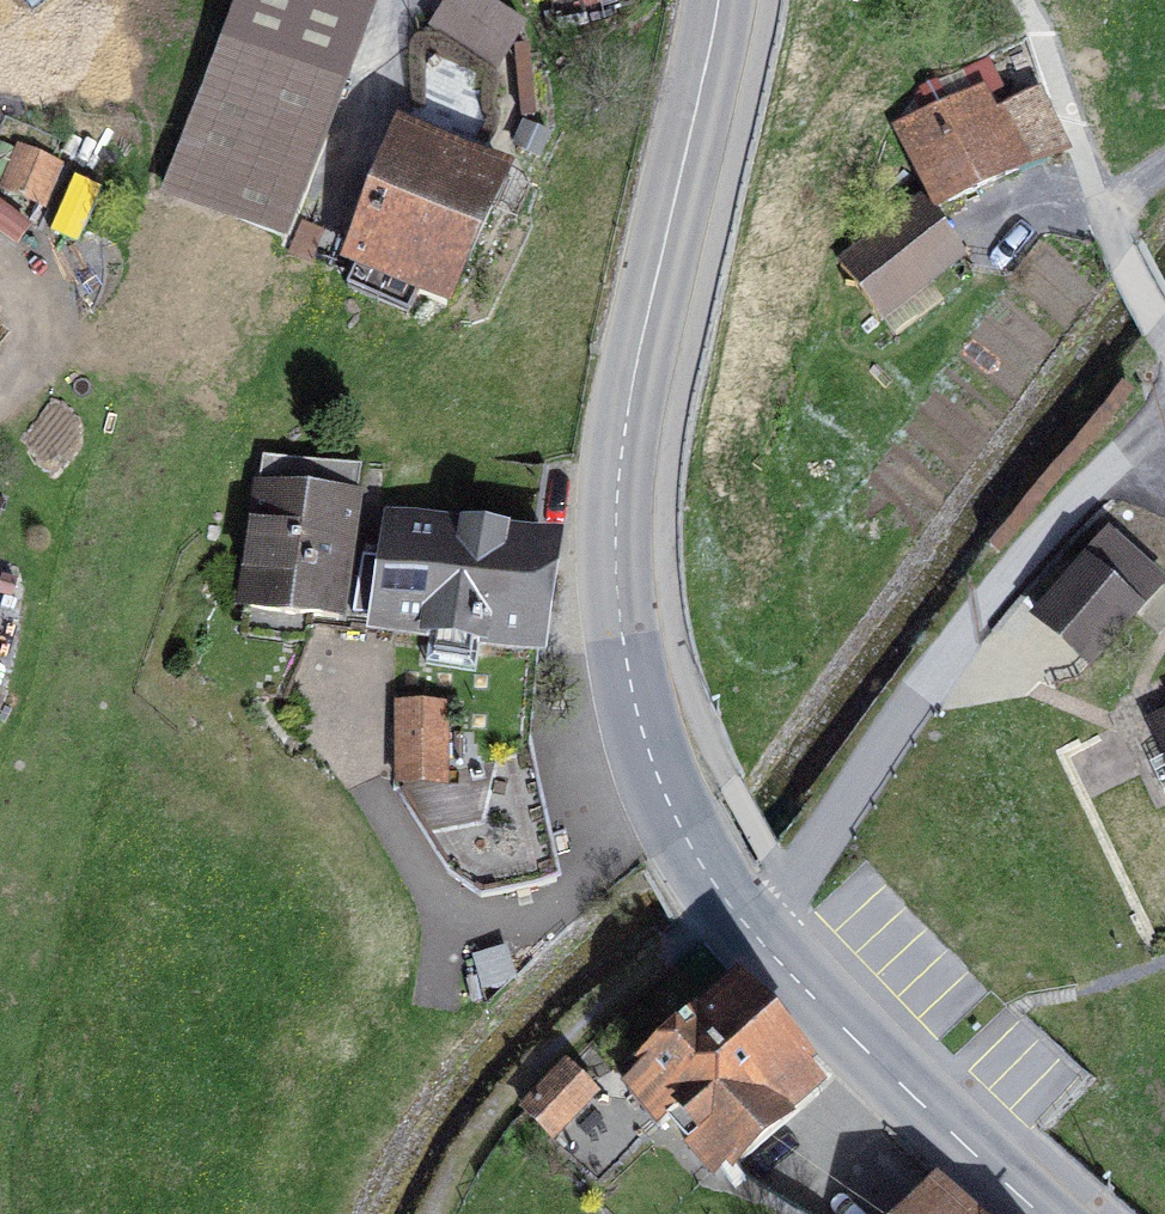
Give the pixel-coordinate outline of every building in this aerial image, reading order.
[(373,14),(337,0),(242,0),(167,191),(285,237),(373,14)] [(430,29),(495,71),(524,27),(483,0),(449,0),(430,29)] [(557,35),(559,34),(614,23),(617,22),(614,9),(634,5),(633,0),(549,0),(557,35)] [(901,126),(937,205),(1060,149),(1036,97),(1009,109),(991,117),(980,93),(998,85),(987,61),(964,71),(974,93),(901,126)] [(980,93),(991,117),(1009,109),(998,85),(980,93)] [(404,130),(345,259),(357,265),(419,292),(447,305),(506,176),(404,130)] [(42,201),(56,165),(21,151),(6,186),(42,201)] [(841,267),(881,320),(962,259),(922,206),(841,267)] [(408,316),(419,292),(357,265),(347,288),(408,316)] [(279,699),(309,616),(338,620),(353,520),(359,472),(264,458),(243,603),(232,602),(205,670),(279,699)] [(520,529),(533,531),(543,467),(489,458),(479,523),(498,526),(520,529)] [(353,520),(338,620),(431,634),(426,663),(477,671),(481,642),(536,651),(552,551),(518,545),(495,542),(353,520)] [(495,542),(518,545),(520,529),(498,526),(495,542)] [(1164,582),(1110,534),(1037,615),(1091,663),(1164,582)] [(445,783),(446,704),(400,704),(399,783),(445,783)] [(1153,721),(1164,744),(1164,715),(1153,721)] [(1161,759),(1151,764),(1164,792),(1164,757),(1161,759)] [(505,946),(473,956),(484,988),(515,978),(505,946)] [(735,1161),(819,1088),(736,992),(690,1032),(684,1026),(677,1032),(683,1038),(648,1068),(652,1072),(630,1092),(660,1126),(682,1107),(706,1135),(689,1149),(711,1174),(728,1160),(731,1164),(735,1161)] [(596,1094),(567,1066),(525,1109),(553,1137),(596,1094)] [(934,1192),(915,1213),(959,1213),(934,1192)]
